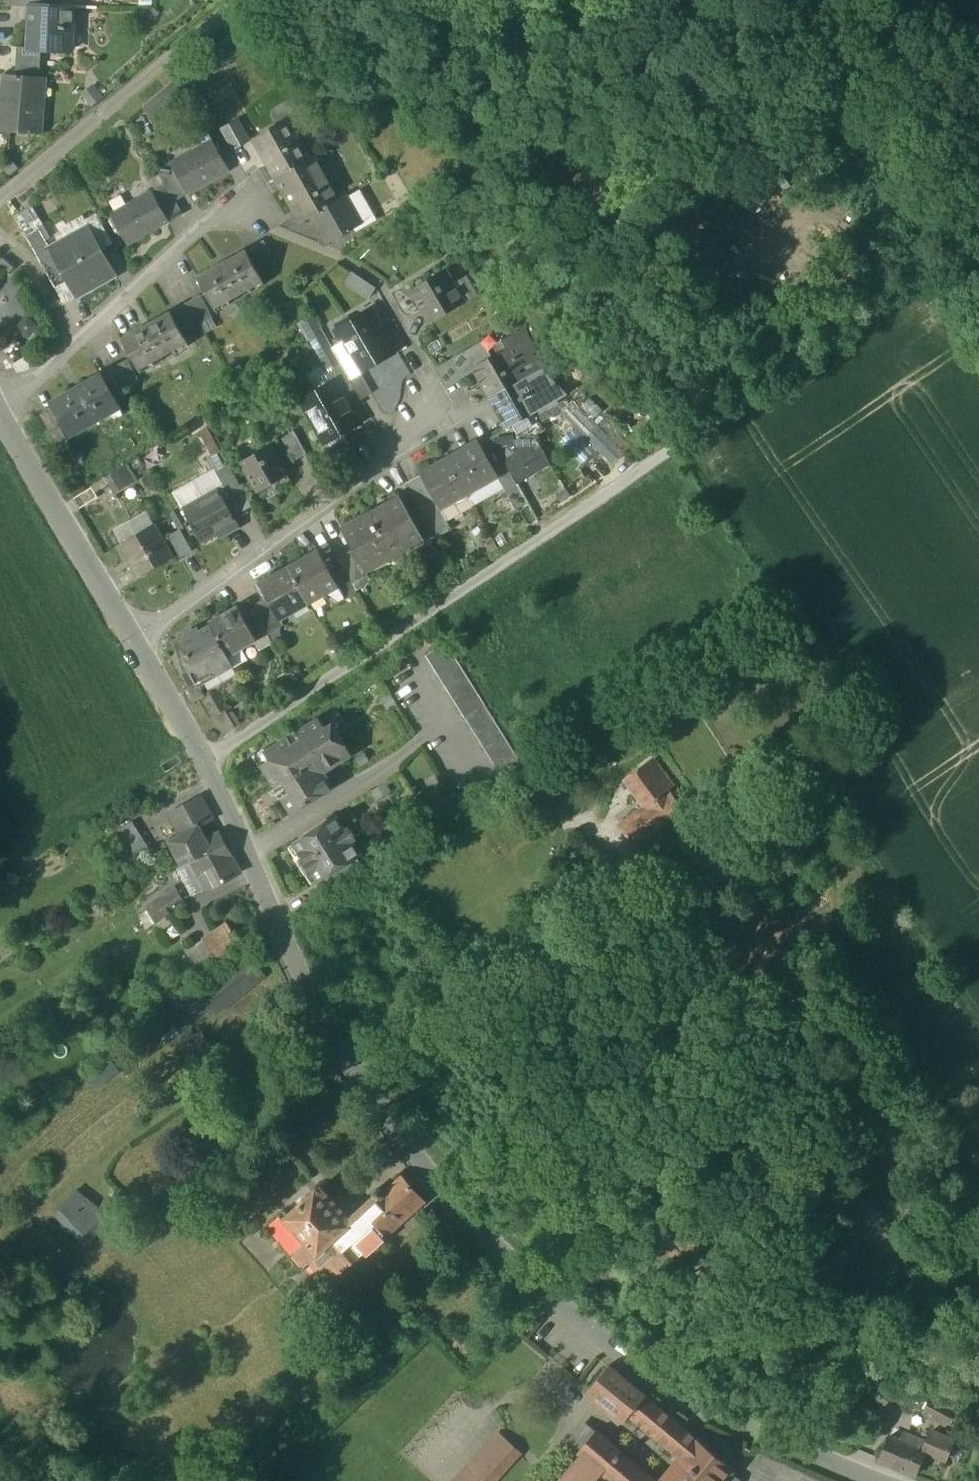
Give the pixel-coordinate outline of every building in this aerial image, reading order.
[(41,49),(66,50),(67,27),(73,27),(74,7),(39,5),(29,5),(28,49),(41,49)] [(17,50),(17,62),(40,63),(41,49),(28,49),(17,48),(17,50)] [(40,74),(40,63),(17,62),(16,76),(21,76),(21,72),(39,74),(40,74)] [(5,131),(40,134),(43,103),(37,102),(39,77),(21,76),(16,76),(4,75),(2,102),(7,103),(5,131)] [(143,107),(151,121),(181,96),(173,82),(143,107)] [(93,108),(105,98),(93,84),(82,94),(93,108)] [(287,116),(288,119),(305,110),(292,98),(275,107),(273,110),(272,113),(272,116),(276,122),(287,116)] [(253,135),(277,177),(310,158),(288,119),(287,116),(276,122),(253,135)] [(225,127),(236,148),(250,140),(239,119),(225,127)] [(169,163),(188,196),(231,172),(213,139),(169,163)] [(302,222),(313,216),(340,200),(315,156),(310,158),(277,177),(302,222)] [(169,163),(158,169),(165,182),(176,202),(188,196),(169,163)] [(176,202),(165,182),(152,190),(170,222),(183,215),(176,202)] [(110,214),(129,246),(170,222),(152,190),(110,214)] [(360,190),(347,197),(361,223),(354,227),(357,232),(377,220),(360,190)] [(347,197),(340,200),(313,216),(328,242),(354,227),(361,223),(347,197)] [(17,217),(23,228),(40,218),(34,207),(17,217)] [(720,242),(740,224),(729,212),(709,231),(720,242)] [(59,243),(91,226),(100,221),(96,213),(86,219),(83,215),(66,225),(67,227),(56,234),(55,235),(59,243)] [(30,240),(42,233),(39,227),(43,225),(40,218),(23,228),(30,240)] [(51,248),(59,243),(55,235),(56,234),(50,221),(43,225),(39,227),(42,233),(51,248)] [(113,244),(100,221),(91,226),(104,249),(113,244)] [(62,270),(77,297),(117,274),(104,249),(91,226),(59,243),(51,248),(50,248),(62,270)] [(30,240),(50,277),(62,270),(50,248),(51,248),(42,233),(30,240)] [(255,249),(265,267),(277,260),(267,242),(255,249)] [(248,251),(223,265),(240,295),(265,281),(248,251)] [(216,308),(240,295),(223,265),(199,278),(216,308)] [(414,288),(433,321),(467,302),(455,283),(448,269),(414,288)] [(50,277),(64,303),(77,297),(62,270),(50,277)] [(344,282),(368,298),(376,286),(351,270),(344,282)] [(468,276),(455,283),(467,302),(479,295),(468,276)] [(202,295),(190,303),(204,327),(217,320),(202,295)] [(193,334),(204,327),(190,303),(179,309),(193,334)] [(360,369),(362,373),(364,372),(397,353),(382,327),(384,326),(375,309),(338,330),(345,341),(360,369)] [(172,313),(147,326),(164,357),(189,343),(172,313)] [(327,370),(330,368),(341,362),(333,348),(315,315),(299,324),(308,341),(311,340),(327,370)] [(141,369),(164,357),(147,326),(124,339),(141,369)] [(488,388),(492,396),(526,378),(541,369),(542,368),(531,356),(536,351),(523,329),(499,343),(503,350),(492,356),(493,356),(474,367),(476,370),(486,389),(488,388)] [(451,358),(458,371),(472,363),(474,367),(493,356),(492,356),(484,340),(451,358)] [(341,362),(349,376),(360,369),(345,341),(333,348),(341,362)] [(458,371),(451,358),(436,366),(447,386),(476,370),(474,367),(472,363),(458,371)] [(130,361),(116,369),(127,388),(141,380),(130,361)] [(360,369),(349,376),(341,362),(330,368),(337,380),(338,379),(344,389),(353,384),(361,398),(375,390),(364,372),(362,373),(360,369)] [(308,375),(317,391),(331,383),(322,367),(308,375)] [(118,393),(127,388),(116,369),(107,373),(118,393)] [(543,372),(541,369),(526,378),(543,408),(566,395),(543,372)] [(101,375),(73,391),(92,425),(107,417),(105,412),(117,405),(101,375)] [(496,407),(507,427),(507,428),(535,413),(543,408),(526,378),(492,396),(497,406),(496,407)] [(304,399),(326,439),(343,429),(346,433),(363,423),(344,389),(338,379),(337,380),(331,383),(317,391),(304,399)] [(88,428),(92,425),(73,391),(54,402),(70,431),(85,423),(88,428)] [(561,413),(587,438),(598,426),(600,425),(596,420),(594,419),(582,407),(575,399),(561,413)] [(589,399),(582,407),(594,419),(602,411),(589,399)] [(544,430),(535,413),(507,428),(507,427),(503,429),(515,451),(503,458),(517,483),(550,465),(535,435),(544,430)] [(600,425),(598,426),(624,452),(630,457),(636,450),(601,415),(596,420),(600,425)] [(49,431),(61,452),(70,446),(59,426),(49,431)] [(613,463),(624,452),(598,426),(587,438),(613,463)] [(212,455),(221,450),(208,427),(199,432),(212,455)] [(343,429),(326,439),(332,449),(349,439),(346,433),(343,429)] [(491,436),(503,458),(515,451),(503,429),(491,436)] [(287,438),(299,460),(308,454),(296,433),(287,438)] [(503,483),(516,507),(527,500),(517,483),(503,458),(491,436),(480,442),(497,474),(503,483)] [(448,457),(467,491),(497,474),(480,442),(478,440),(448,457)] [(282,495),(276,483),(296,472),(289,461),(285,463),(275,444),(243,461),(261,492),(263,490),(270,502),(282,495)] [(221,450),(212,455),(207,458),(214,471),(216,470),(217,472),(230,465),(221,450)] [(436,498),(441,506),(467,491),(448,457),(422,471),(436,498)] [(125,465),(110,475),(120,490),(135,481),(125,465)] [(230,465),(217,472),(231,497),(244,490),(230,465)] [(174,492),(184,509),(219,489),(226,500),(231,497),(217,472),(216,470),(214,471),(174,492)] [(503,483),(497,474),(467,491),(472,501),(503,483)] [(406,481),(420,507),(431,501),(416,476),(406,481)] [(91,487),(74,498),(80,508),(98,497),(91,487)] [(219,537),(240,526),(235,516),(226,500),(219,489),(184,509),(192,523),(190,524),(193,528),(194,527),(202,541),(217,532),(219,537)] [(226,500),(235,516),(241,513),(235,502),(246,496),(244,490),(231,497),(226,500)] [(472,501),(467,491),(441,506),(446,515),(472,501)] [(402,495),(369,514),(389,549),(391,554),(425,535),(414,517),(402,495)] [(436,498),(431,501),(420,507),(423,512),(436,534),(452,526),(446,515),(441,506),(436,498)] [(116,529),(125,544),(155,526),(146,512),(116,529)] [(427,539),(436,534),(423,512),(414,517),(425,535),(427,539)] [(363,564),(389,549),(369,514),(343,528),(354,548),(363,564)] [(125,544),(144,576),(174,559),(155,526),(125,544)] [(171,535),(182,555),(192,550),(181,529),(171,535)] [(338,557),(343,566),(353,583),(366,576),(365,574),(360,566),(363,564),(354,548),(338,557)] [(360,566),(365,574),(394,558),(391,554),(389,549),(363,564),(360,566)] [(317,551),(289,567),(306,598),(310,605),(339,590),(330,573),(317,551)] [(358,593),(353,583),(343,566),(330,573),(339,590),(345,600),(358,593)] [(291,607),(306,598),(289,567),(260,583),(268,598),(280,619),(294,612),(291,607)] [(268,598),(254,606),(252,603),(239,611),(256,642),(270,635),(284,627),(280,619),(268,598)] [(239,611),(212,626),(229,657),(243,649),(256,642),(239,611)] [(198,628),(178,639),(187,656),(183,658),(196,682),(198,685),(199,684),(204,682),(232,666),(234,665),(229,657),(212,626),(200,632),(198,628)] [(173,641),(183,658),(187,656),(178,639),(173,641)] [(465,718),(504,780),(524,768),(485,705),(446,643),(426,655),(465,718)] [(229,657),(234,665),(234,667),(249,659),(243,649),(229,657)] [(234,669),(232,666),(204,682),(206,685),(214,688),(215,687),(219,689),(221,684),(225,685),(226,681),(231,682),(232,678),(230,675),(233,673),(231,670),(234,669)] [(187,688),(194,700),(205,694),(199,684),(198,685),(196,682),(187,688)] [(217,715),(227,732),(236,726),(226,710),(217,715)] [(284,797),(294,813),(333,789),(325,777),(326,777),(327,769),(351,754),(333,725),(327,729),(320,719),(298,733),(302,740),(293,745),(289,739),(267,752),(265,749),(254,756),(261,768),(264,766),(278,787),(281,785),(287,794),(284,797)] [(624,826),(637,843),(681,811),(666,791),(673,786),(655,761),(629,780),(649,808),(624,826)] [(168,840),(182,865),(193,860),(212,850),(206,840),(208,840),(200,825),(213,818),(201,797),(177,810),(183,821),(176,825),(180,834),(168,840)] [(169,814),(176,825),(183,821),(177,810),(169,814)] [(313,871),(320,882),(333,873),(358,858),(361,856),(351,841),(356,838),(350,827),(345,831),(335,815),(295,841),(301,852),(298,854),(310,873),(313,871)] [(126,844),(134,856),(149,847),(133,820),(111,834),(120,848),(126,844)] [(212,850),(193,860),(208,888),(208,889),(241,872),(220,833),(208,840),(206,840),(212,850)] [(126,844),(120,848),(127,860),(134,856),(126,844)] [(333,873),(339,883),(364,868),(358,858),(333,873)] [(193,895),(208,888),(193,860),(182,865),(178,867),(193,895)] [(150,912),(157,921),(169,913),(184,902),(177,893),(171,897),(169,893),(164,897),(167,900),(150,912)] [(184,958),(198,978),(208,971),(205,967),(216,959),(241,943),(228,923),(203,939),(192,947),(194,951),(184,958)] [(248,957),(211,987),(226,1005),(263,976),(264,976),(248,956),(248,957)] [(226,1005),(227,1007),(265,977),(264,976),(263,976),(226,1005)] [(317,1189),(289,1215),(285,1211),(269,1226),(294,1253),(305,1265),(309,1261),(310,1262),(312,1261),(331,1283),(350,1265),(351,1266),(358,1259),(357,1259),(365,1252),(369,1253),(370,1253),(379,1244),(379,1239),(386,1233),(424,1200),(403,1177),(386,1192),(382,1188),(378,1188),(374,1191),(374,1196),(377,1200),(349,1225),(317,1189)] [(65,1214),(89,1235),(104,1218),(99,1213),(100,1211),(77,1191),(70,1199),(75,1202),(65,1214)] [(55,1216),(60,1219),(65,1214),(75,1202),(70,1199),(55,1216)] [(89,1235),(65,1214),(60,1219),(84,1241),(89,1235)] [(104,1218),(89,1235),(84,1241),(88,1244),(111,1218),(107,1215),(104,1218)] [(625,1420),(632,1412),(646,1395),(647,1394),(610,1364),(588,1390),(611,1410),(612,1409),(625,1420)] [(849,1397),(871,1418),(891,1398),(869,1377),(849,1397)] [(924,1411),(945,1421),(953,1405),(946,1402),(950,1395),(940,1390),(936,1397),(932,1395),(924,1411)] [(656,1403),(646,1395),(632,1412),(647,1424),(656,1412),(651,1408),(656,1403)] [(673,1417),(656,1403),(651,1408),(656,1412),(647,1424),(658,1434),(673,1417)] [(731,1472),(734,1468),(701,1440),(673,1417),(658,1434),(656,1436),(681,1456),(660,1480),(723,1480),(731,1472)] [(925,1452),(945,1461),(955,1440),(941,1434),(942,1428),(938,1427),(936,1432),(931,1429),(926,1439),(921,1450),(925,1452)] [(582,1452),(604,1471),(616,1480),(657,1480),(597,1429),(579,1450),(582,1452)] [(519,1452),(499,1433),(455,1480),(493,1480),(519,1452)] [(915,1434),(911,1445),(921,1450),(926,1439),(915,1434)] [(925,1452),(921,1450),(911,1445),(889,1435),(879,1457),(915,1474),(924,1454),(925,1452)] [(604,1471),(582,1452),(559,1478),(562,1480),(595,1480),(604,1471)] [(761,1453),(752,1474),(768,1480),(824,1480),(761,1453)] [(731,1472),(723,1480),(742,1480),(731,1472)]
